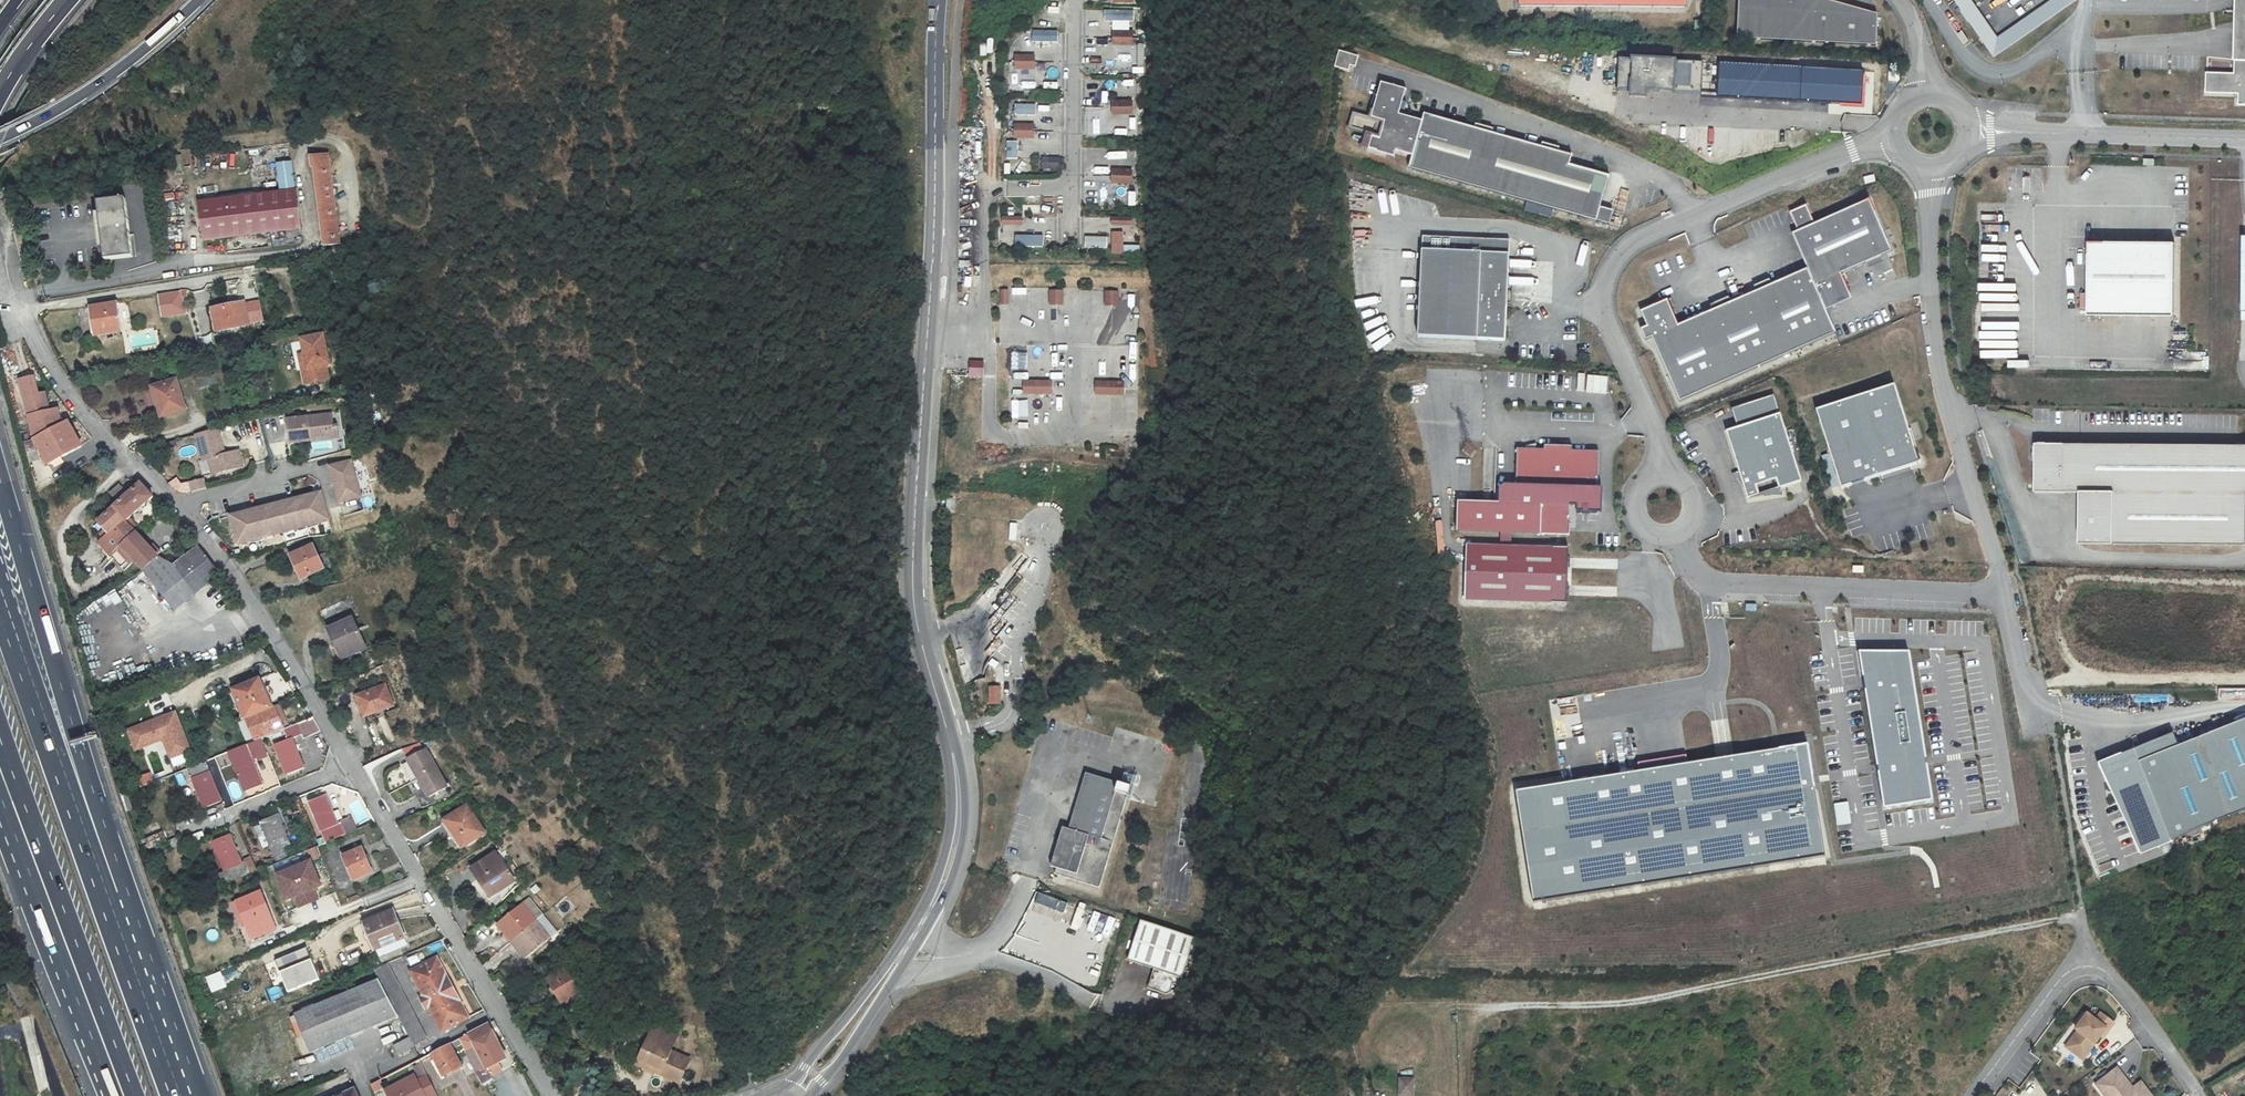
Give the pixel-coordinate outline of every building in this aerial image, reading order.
[(1881,45),(1882,15),(1831,0),(1743,0),(1742,39),(1881,45)] [(1993,56),(2073,0),(2048,0),(1997,36),(1972,0),(1954,0),(1993,56)] [(2202,94),(2235,95),(2235,106),(2244,107),(2244,0),(2235,0),(2233,73),(2205,72),(2206,69),(2203,69),(2202,94)] [(1111,22),(1111,30),(1132,30),(1132,10),(1104,10),(1104,22),(1111,22)] [(1032,41),(1058,41),(1058,30),(1032,30),(1032,41)] [(1130,31),(1112,31),(1112,44),(1130,44),(1130,31)] [(1124,64),(1136,63),(1135,47),(1123,48),(1124,64)] [(1357,56),(1339,51),(1335,66),(1347,70),(1348,65),(1354,67),(1357,56)] [(1034,57),(1017,57),(1017,70),(1034,69),(1034,57)] [(1699,97),(1701,67),(1619,63),(1617,93),(1699,97)] [(1120,95),(1121,82),(1103,80),(1102,95),(1134,98),(1135,85),(1128,84),(1127,95),(1120,95)] [(1411,157),(1421,122),(1399,116),(1407,90),(1381,83),(1371,119),(1385,123),(1380,138),(1366,134),(1362,150),(1395,159),(1397,153),(1411,157)] [(1130,101),(1111,102),(1111,114),(1131,114),(1130,101)] [(1045,114),(1044,103),(1024,104),(1025,115),(1045,114)] [(1385,123),(1371,119),(1353,114),(1349,129),(1366,134),(1380,138),(1385,123)] [(1423,114),(1421,122),(1411,157),(1408,168),(1596,221),(1609,224),(1613,213),(1600,209),(1609,178),(1567,166),(1570,155),(1423,114)] [(1034,125),(1017,125),(1017,138),(1035,138),(1034,125)] [(1052,150),(1053,134),(1037,133),(1037,150),(1052,150)] [(1017,159),(1018,141),(1006,141),(1006,158),(1017,159)] [(1042,156),(1042,168),(1059,170),(1060,158),(1042,156)] [(327,157),(311,159),(323,249),(339,247),(327,157)] [(281,190),(296,188),(293,159),(277,161),(281,190)] [(1000,164),(1000,176),(1011,175),(1011,164),(1000,164)] [(1131,171),(1113,171),(1113,183),(1131,184),(1131,171)] [(302,241),(296,188),(281,190),(199,199),(203,236),(268,230),(269,245),(302,241)] [(1135,195),(1114,195),(1114,205),(1134,206),(1135,195)] [(97,204),(107,262),(134,257),(126,201),(97,204)] [(1812,226),(1796,233),(1790,236),(1805,271),(1824,312),(1837,307),(1835,302),(1848,296),(1839,276),(1890,254),(1867,202),(1812,226)] [(1788,215),(1796,233),(1812,226),(1805,208),(1788,215)] [(1123,253),(1122,233),(1111,233),(1112,254),(1123,253)] [(1014,235),(1014,247),(1043,247),(1043,235),(1014,235)] [(1084,247),(1107,248),(1107,237),(1085,236),(1084,247)] [(1509,242),(1422,239),(1417,339),(1505,343),(1509,242)] [(2089,242),(2089,314),(2174,315),(2175,242),(2089,242)] [(1140,254),(1140,246),(1124,246),(1124,254),(1140,254)] [(340,281),(336,269),(329,271),(333,284),(340,281)] [(1824,312),(1805,271),(1676,327),(1665,301),(1639,313),(1645,327),(1639,330),(1643,341),(1650,339),(1677,402),(1834,335),(1824,312)] [(156,295),(160,319),(186,314),(181,290),(156,295)] [(1061,291),(1048,291),(1048,305),(1061,305),(1061,291)] [(1116,292),(1103,292),(1103,306),(1115,306),(1116,292)] [(215,306),(220,329),(251,323),(246,300),(215,306)] [(119,304),(95,308),(99,336),(124,331),(119,304)] [(307,382),(330,378),(327,364),(331,363),(324,333),(303,338),(309,367),(304,368),(307,382)] [(983,375),(983,363),(969,363),(969,375),(983,375)] [(220,384),(218,373),(200,376),(202,387),(220,384)] [(37,378),(24,381),(37,441),(51,465),(84,446),(71,423),(64,426),(61,410),(52,412),(48,393),(41,395),(37,378)] [(181,380),(159,385),(166,415),(189,410),(181,380)] [(1049,382),(1023,382),(1023,394),(1049,394),(1049,382)] [(1120,383),(1094,382),(1094,394),(1120,395),(1120,383)] [(1906,471),(1917,468),(1892,390),(1814,414),(1838,493),(1875,481),(1906,471)] [(1730,413),(1736,432),(1779,418),(1773,399),(1730,413)] [(333,410),(289,417),(292,440),(313,438),(312,435),(331,432),(330,425),(339,423),(339,421),(335,421),(333,410)] [(1779,418),(1736,432),(1724,436),(1737,475),(1742,491),(1746,504),(1779,493),(1800,486),(1779,418)] [(339,423),(330,425),(331,432),(312,435),(313,438),(331,435),(341,434),(339,423)] [(219,426),(197,432),(204,458),(210,457),(214,472),(238,465),(245,463),(243,457),(241,448),(227,452),(219,426)] [(2037,445),(2037,493),(2081,493),(2081,543),(2244,544),(2244,445),(2037,445)] [(1548,454),(1520,453),(1519,494),(1502,494),(1502,508),(1461,507),(1460,536),(1572,540),(1573,510),(1574,497),(1601,498),(1602,456),(1575,455),(1575,451),(1548,450),(1548,454)] [(329,467),(340,505),(364,499),(353,460),(329,467)] [(1877,486),(1908,476),(1906,471),(1875,481),(1877,486)] [(1731,477),(1742,491),(1737,475),(1731,477)] [(207,477),(191,481),(194,491),(209,486),(207,477)] [(200,596),(176,567),(159,557),(127,520),(129,519),(130,520),(156,497),(144,484),(132,494),(124,485),(115,493),(124,503),(104,521),(110,528),(115,534),(110,539),(106,543),(127,566),(137,557),(184,609),(200,596)] [(252,509),(233,514),(240,542),(331,518),(323,490),(304,495),(308,509),(301,511),(297,497),(259,507),(263,521),(256,523),(252,509)] [(1779,493),(1746,504),(1781,499),(1779,493)] [(947,496),(946,504),(945,509),(953,510),(954,503),(955,498),(947,496)] [(1574,497),(1573,510),(1600,511),(1601,498),(1574,497)] [(451,512),(443,514),(446,527),(454,525),(451,512)] [(105,534),(110,539),(115,534),(110,528),(105,534)] [(312,544),(289,554),(300,579),(323,569),(312,544)] [(1573,551),(1470,546),(1468,601),(1570,606),(1573,551)] [(201,548),(176,567),(200,596),(224,577),(201,548)] [(354,614),(331,626),(346,656),(369,645),(354,614)] [(1909,650),(1859,651),(1882,808),(1932,799),(1909,650)] [(356,693),(366,715),(394,702),(384,680),(356,693)] [(261,681),(236,690),(246,719),(255,742),(265,738),(281,732),(278,725),(282,724),(275,708),(273,709),(261,681)] [(1002,688),(991,688),(991,705),(1002,705),(1002,688)] [(178,712),(131,729),(138,749),(165,739),(171,742),(177,757),(193,751),(178,712)] [(315,718),(298,725),(302,736),(304,740),(323,732),(315,718)] [(2097,761),(2139,853),(2172,841),(2171,838),(2244,809),(2244,718),(2178,744),(2172,733),(2097,761)] [(289,729),(293,739),(295,739),(302,736),(298,725),(289,729)] [(265,738),(248,745),(232,751),(248,791),(263,785),(253,758),(270,752),(265,738)] [(171,742),(165,739),(172,758),(177,757),(171,742)] [(295,739),(293,739),(278,745),(289,774),(306,768),(295,739)] [(444,779),(423,742),(405,753),(426,790),(444,779)] [(1803,745),(1518,791),(1535,902),(1820,858),(1803,745)] [(415,771),(405,753),(398,757),(408,775),(415,771)] [(223,801),(207,761),(191,767),(207,807),(223,801)] [(1112,841),(1102,838),(1114,792),(1134,797),(1137,787),(1117,782),(1082,772),(1067,829),(1061,828),(1049,873),(1100,887),(1112,841)] [(150,773),(135,778),(138,787),(153,783),(150,773)] [(357,829),(352,816),(339,821),(341,824),(339,825),(327,797),(311,803),(326,841),(357,829)] [(1849,802),(1834,803),(1835,826),(1850,825),(1849,802)] [(470,804),(449,817),(466,843),(486,830),(470,804)] [(277,861),(294,854),(292,849),(279,816),(263,823),(270,842),(277,861)] [(264,845),(270,842),(263,823),(256,826),(264,845)] [(222,873),(243,865),(230,834),(210,842),(222,873)] [(161,835),(145,838),(146,846),(163,843),(161,835)] [(304,841),(307,849),(315,845),(312,838),(304,841)] [(298,844),(299,846),(301,851),(307,849),(304,841),(298,844)] [(346,857),(355,880),(374,872),(365,849),(346,857)] [(493,852),(471,867),(487,892),(510,877),(493,852)] [(244,861),(245,864),(249,872),(256,869),(252,858),(244,861)] [(322,886),(311,861),(276,875),(286,901),(294,898),(298,907),(318,899),(314,890),(322,886)] [(222,873),(219,874),(222,880),(217,882),(218,883),(213,885),(212,883),(205,886),(206,890),(224,882),(249,872),(245,864),(243,865),(222,873)] [(224,882),(225,885),(250,875),(249,872),(224,882)] [(224,882),(206,890),(207,892),(225,885),(224,882)] [(265,890),(238,901),(247,925),(253,923),(259,936),(280,927),(265,890)] [(524,897),(518,902),(547,935),(553,929),(524,897)] [(523,957),(547,935),(518,902),(494,926),(523,957)] [(395,912),(364,925),(373,949),(375,952),(378,951),(381,957),(407,947),(404,940),(406,939),(395,912)] [(1194,939),(1141,922),(1129,962),(1153,970),(1178,977),(1181,978),(1194,939)] [(275,960),(287,992),(319,979),(306,948),(275,960)] [(439,960),(414,973),(426,997),(422,999),(427,1009),(431,1007),(444,1033),(470,1020),(439,960)] [(411,1038),(415,1047),(428,1040),(392,963),(385,966),(381,968),(378,969),(383,979),(401,1017),(411,1038)] [(588,986),(573,964),(551,978),(555,984),(550,988),(556,997),(561,994),(566,1000),(588,986)] [(236,966),(222,970),(226,981),(239,977),(236,966)] [(1178,977),(1153,970),(1147,989),(1166,994),(1169,993),(1172,984),(1176,985),(1178,977)] [(206,978),(212,991),(226,985),(221,972),(206,978)] [(401,1017),(383,979),(298,1013),(314,1052),(401,1017)] [(2087,1014),(2076,1029),(2078,1031),(2070,1043),(2076,1048),(2073,1052),(2083,1060),(2100,1036),(2103,1038),(2114,1023),(2100,1013),(2095,1021),(2087,1014)] [(659,1023),(655,1031),(676,1042),(679,1034),(659,1023)] [(466,1037),(461,1040),(463,1045),(481,1082),(484,1087),(492,1082),(491,1079),(501,1073),(498,1066),(507,1061),(495,1037),(494,1037),(489,1026),(466,1037)] [(649,1041),(641,1058),(645,1060),(643,1066),(678,1084),(690,1060),(671,1051),(676,1042),(655,1031),(649,1041)] [(415,1047),(411,1038),(395,1046),(400,1055),(415,1047)] [(463,1045),(461,1040),(432,1054),(444,1078),(462,1069),(453,1051),(463,1045)] [(2073,1052),(2076,1048),(2070,1043),(2066,1047),(2073,1052)] [(420,1079),(427,1076),(421,1064),(415,1068),(420,1079)] [(2133,1088),(2117,1068),(2096,1085),(2105,1095),(2140,1095),(2133,1088)] [(427,1076),(420,1079),(418,1081),(415,1076),(386,1091),(389,1095),(436,1095),(437,1095),(427,1076)] [(1397,1079),(1397,1095),(1411,1095),(1412,1079),(1397,1079)] [(375,1093),(382,1090),(379,1082),(371,1086),(375,1093)] [(2133,1088),(2140,1095),(2142,1095),(2147,1092),(2139,1083),(2133,1088)]
